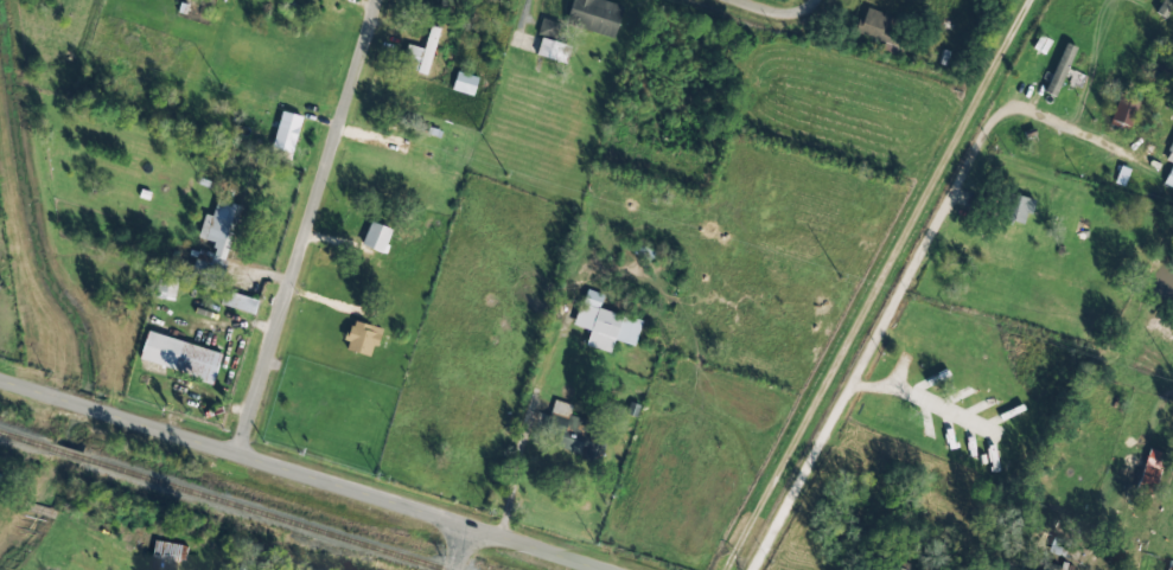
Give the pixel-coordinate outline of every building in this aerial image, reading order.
[(604,0),(572,0),(565,23),(615,37),(624,6),(604,0)] [(1166,19),(1172,6),(1172,0),(1163,0),(1156,13),(1166,19)] [(896,47),(905,21),(864,7),(856,34),(896,47)] [(538,34),(557,38),(560,22),(541,18),(538,34)] [(425,48),(407,45),(403,68),(429,73),(438,28),(429,26),(425,48)] [(571,46),(541,37),(536,54),(566,64),(571,46)] [(1044,92),(1055,97),(1077,48),(1066,43),(1044,92)] [(452,89),(473,96),(479,77),(458,71),(452,89)] [(1109,124),(1129,131),(1140,101),(1120,94),(1109,124)] [(272,148),(293,153),(302,117),(282,111),(272,148)] [(1164,159),(1172,163),(1172,140),(1164,159)] [(1163,185),(1172,190),(1172,164),(1163,185)] [(1001,218),(1024,223),(1026,214),(1032,215),(1035,200),(1007,193),(1001,218)] [(198,238),(216,242),(213,253),(199,249),(192,274),(220,281),(241,206),(217,199),(213,216),(204,214),(198,238)] [(361,245),(383,253),(393,230),(370,221),(361,245)] [(177,277),(159,275),(156,298),(175,300),(177,277)] [(635,346),(642,321),(599,308),(603,295),(585,289),(574,325),(590,330),(586,345),(610,353),(614,340),(635,346)] [(255,313),(258,298),(223,292),(221,307),(255,313)] [(346,350),(370,356),(372,345),(378,347),(382,328),(352,321),(347,341),(349,341),(346,350)] [(139,360),(213,382),(222,353),(148,332),(139,360)] [(556,447),(583,455),(592,421),(570,416),(572,405),(554,400),(546,432),(559,436),(556,447)] [(1166,454),(1149,448),(1135,490),(1153,496),(1166,454)] [(1064,557),(1069,540),(1064,538),(1068,525),(1073,527),(1074,521),(1059,517),(1049,552),(1064,557)] [(188,545),(154,541),(152,557),(186,561),(188,545)]
